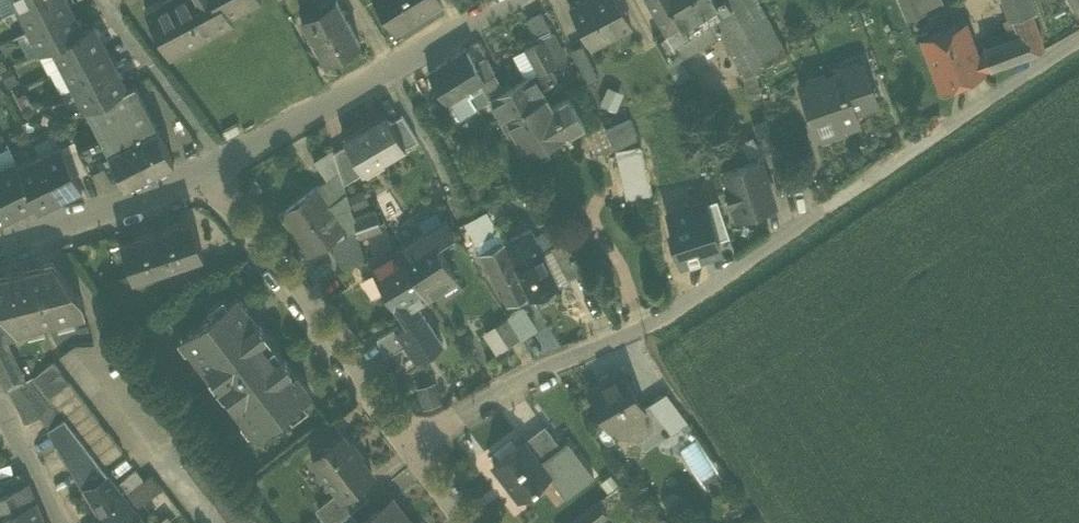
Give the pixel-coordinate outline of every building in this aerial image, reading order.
[(2,15),(18,7),(15,0),(0,0),(0,10),(2,15)] [(69,0),(31,0),(18,7),(29,28),(72,6),(69,0)] [(170,53),(172,52),(170,48),(184,41),(186,45),(187,44),(185,40),(199,33),(201,37),(203,36),(201,32),(215,24),(217,28),(218,28),(216,24),(230,16),(232,20),(234,19),(232,15),(231,13),(229,9),(243,1),(245,5),(246,5),(243,1),(245,0),(171,0),(165,3),(164,0),(157,0),(145,7),(168,49),(170,53)] [(326,60),(360,42),(338,0),(332,0),(303,15),(326,60)] [(398,30),(441,3),(439,0),(380,0),(398,30)] [(592,46),(631,25),(617,0),(582,0),(570,6),(592,46)] [(673,41),(674,40),(711,18),(718,29),(739,17),(728,0),(650,0),(666,28),(673,41)] [(758,0),(728,0),(739,17),(760,4),(758,0)] [(906,14),(922,8),(919,0),(900,0),(906,14)] [(922,8),(943,1),(943,0),(919,0),(922,8)] [(1010,17),(1034,9),(1031,0),(1003,0),(1010,17)] [(229,9),(231,13),(245,5),(243,1),(229,9)] [(785,50),(760,4),(739,17),(718,29),(720,32),(745,75),(756,68),(785,50)] [(83,27),(72,6),(29,28),(40,49),(51,43),(83,27)] [(1034,9),(1010,17),(1014,28),(1018,27),(1021,36),(1047,27),(1040,7),(1034,9)] [(527,18),(539,40),(552,33),(540,11),(527,18)] [(216,24),(218,28),(232,20),(230,16),(216,24)] [(720,32),(718,29),(711,18),(674,40),(683,55),(720,32)] [(94,21),(83,27),(51,43),(62,64),(105,42),(94,21)] [(201,32),(203,36),(217,28),(215,24),(201,32)] [(924,38),(942,86),(981,72),(980,69),(975,56),(963,24),(924,38)] [(1053,43),(1047,27),(1021,36),(1012,39),(1018,56),(1044,48),(1044,47),(1053,43)] [(40,49),(29,28),(17,34),(28,55),(37,50),(40,49)] [(653,36),(668,64),(669,64),(679,57),(683,55),(674,40),(673,41),(666,28),(653,36)] [(185,40),(187,44),(201,37),(199,33),(185,40)] [(538,71),(538,72),(551,65),(565,57),(552,33),(539,40),(525,48),(538,71)] [(1018,56),(1012,39),(987,48),(988,51),(993,65),(1018,56)] [(170,48),(172,52),(186,45),(184,41),(170,48)] [(116,64),(105,42),(62,64),(73,85),(116,64)] [(40,49),(37,50),(48,71),(50,70),(62,64),(51,43),(40,49)] [(571,49),(587,82),(598,77),(583,43),(571,49)] [(448,101),(466,90),(484,79),(477,68),(465,48),(429,71),(448,101)] [(538,71),(525,48),(513,54),(525,78),(533,73),(534,73),(538,71)] [(988,51),(975,56),(980,69),(993,65),(988,51)] [(679,57),(669,64),(677,79),(688,73),(679,57)] [(477,68),(484,79),(495,72),(487,58),(483,60),(484,64),(477,68)] [(800,84),(817,132),(857,117),(854,108),(877,100),(863,62),(800,84)] [(62,64),(50,70),(61,91),(73,85),(62,64)] [(127,86),(116,64),(73,85),(84,107),(87,106),(127,86)] [(534,73),(533,73),(540,86),(557,77),(551,65),(538,72),(538,71),(534,73)] [(495,72),(484,79),(466,90),(470,95),(476,105),(477,106),(489,98),(502,119),(522,107),(511,86),(511,85),(504,89),(495,72)] [(545,94),(540,86),(533,73),(525,78),(511,86),(522,107),(545,94)] [(135,82),(127,86),(87,106),(96,124),(98,127),(109,150),(157,126),(135,82)] [(624,91),(607,84),(600,104),(616,110),(624,91)] [(458,117),(476,105),(470,95),(466,90),(448,101),(458,117)] [(552,105),(545,94),(522,107),(502,119),(511,134),(531,122),(540,139),(562,126),(566,133),(584,123),(568,95),(552,105)] [(346,144),(363,172),(365,171),(382,161),(406,147),(391,121),(386,113),(343,139),(346,144)] [(391,121),(406,147),(418,140),(403,115),(391,121)] [(752,122),(758,137),(772,131),(765,117),(752,122)] [(614,148),(616,148),(640,142),(632,118),(605,127),(614,148)] [(531,122),(511,134),(521,150),(540,139),(531,122)] [(174,160),(157,126),(108,150),(113,159),(125,184),(174,160)] [(39,154),(61,143),(55,131),(33,142),(39,154)] [(762,150),(753,134),(740,141),(749,157),(762,150)] [(89,170),(113,159),(108,150),(101,136),(78,147),(89,170)] [(647,174),(640,142),(616,148),(624,180),(647,174)] [(61,143),(39,154),(60,197),(82,186),(77,176),(66,152),(61,143)] [(334,152),(344,184),(363,172),(346,144),(334,152)] [(14,158),(8,145),(0,149),(0,165),(14,158)] [(78,147),(66,152),(77,176),(89,170),(78,147)] [(314,160),(327,180),(339,172),(334,152),(333,148),(314,160)] [(39,208),(60,197),(39,154),(17,165),(36,201),(39,208)] [(36,201),(17,165),(14,158),(0,165),(0,183),(14,212),(36,201)] [(723,171),(737,215),(775,202),(761,159),(723,171)] [(347,193),(344,184),(339,172),(327,180),(317,188),(330,205),(347,193)] [(652,192),(647,174),(624,180),(628,197),(652,192)] [(14,212),(0,183),(0,219),(14,212)] [(280,216),(309,254),(346,226),(330,205),(317,188),(280,216)] [(347,194),(353,209),(370,203),(364,188),(347,194)] [(347,194),(347,193),(330,205),(346,226),(350,232),(351,231),(348,219),(352,216),(352,218),(356,217),(353,209),(347,194)] [(717,198),(705,202),(717,239),(729,235),(717,198)] [(720,248),(717,239),(705,202),(704,200),(669,212),(675,227),(670,228),(682,262),(707,255),(706,253),(720,248)] [(465,220),(476,243),(499,231),(488,208),(465,220)] [(398,247),(399,248),(414,272),(442,254),(436,243),(454,232),(445,218),(443,220),(437,209),(418,221),(424,231),(398,247)] [(356,217),(352,218),(355,229),(358,237),(382,228),(376,210),(356,217)] [(121,243),(133,278),(204,255),(192,219),(121,243)] [(330,245),(345,268),(346,268),(363,257),(358,237),(355,229),(351,231),(350,232),(330,245)] [(529,230),(505,242),(529,295),(530,298),(557,285),(541,253),(529,230)] [(482,252),(504,242),(499,231),(476,243),(482,252)] [(551,248),(568,279),(586,269),(566,240),(551,248)] [(509,304),(529,295),(505,242),(504,242),(482,252),(509,304)] [(411,273),(414,272),(399,248),(370,266),(374,271),(362,278),(374,297),(380,293),(385,290),(411,273)] [(568,279),(551,248),(541,253),(557,285),(568,279)] [(414,272),(411,273),(428,297),(458,279),(442,254),(414,272)] [(17,330),(86,312),(82,298),(77,291),(75,292),(73,286),(54,261),(0,275),(0,307),(2,307),(4,312),(3,312),(17,330)] [(417,304),(428,297),(411,273),(385,290),(408,325),(401,331),(409,343),(413,340),(423,356),(442,343),(417,304)] [(254,433),(258,434),(309,394),(310,390),(298,376),(294,375),(291,377),(286,371),(289,368),(290,365),(284,356),(280,356),(275,360),(259,339),(264,335),(265,331),(258,323),(254,322),(251,325),(246,318),(249,316),(250,312),(239,298),(235,297),(183,336),(183,340),(211,377),(214,374),(229,394),(226,397),(254,433)] [(520,310),(509,317),(496,326),(509,345),(522,337),(533,330),(520,310)] [(9,341),(18,334),(17,330),(3,312),(0,315),(0,330),(9,341)] [(496,353),(509,345),(496,326),(495,324),(482,332),(496,353)] [(377,338),(387,355),(409,343),(401,331),(398,325),(377,338)] [(8,387),(24,379),(3,333),(0,334),(0,371),(8,387)] [(35,375),(104,465),(123,450),(54,360),(35,375)] [(605,418),(606,421),(627,410),(631,417),(646,408),(624,370),(588,391),(605,418)] [(42,416),(57,442),(74,429),(33,377),(33,376),(26,380),(10,388),(27,423),(42,416)] [(443,403),(436,381),(416,386),(422,409),(443,403)] [(650,400),(664,420),(680,409),(665,389),(650,400)] [(664,420),(672,431),(688,420),(680,409),(664,420)] [(611,429),(631,417),(627,410),(606,421),(611,429)] [(606,421),(605,418),(594,425),(606,445),(617,438),(611,429),(606,421)] [(546,424),(534,434),(524,443),(540,463),(551,455),(563,445),(546,424)] [(126,496),(109,473),(74,429),(57,442),(105,522),(147,522),(126,496)] [(337,492),(342,498),(359,485),(373,474),(343,435),(328,447),(321,446),(317,450),(316,456),(312,459),(337,492)] [(551,455),(540,463),(524,443),(523,442),(495,465),(521,497),(549,474),(566,496),(594,474),(568,441),(563,445),(551,455)] [(201,447),(182,462),(231,522),(261,522),(201,447)] [(117,483),(125,493),(144,479),(136,468),(117,483)] [(0,492),(22,483),(17,472),(0,479),(0,491),(0,492)] [(125,493),(136,507),(162,487),(151,473),(144,479),(125,493)] [(27,481),(22,483),(0,492),(0,493),(0,522),(44,522),(27,481)] [(359,522),(350,512),(369,497),(359,485),(342,498),(337,492),(322,503),(326,508),(319,513),(327,522),(358,522),(359,522)] [(390,498),(383,504),(393,517),(400,511),(390,498)] [(579,515),(569,522),(592,522),(607,512),(599,500),(579,515)] [(326,508),(322,503),(315,508),(319,513),(326,508)] [(400,511),(393,517),(383,504),(359,522),(358,522),(410,522),(400,511)] [(168,513),(156,522),(176,522),(168,513)]
